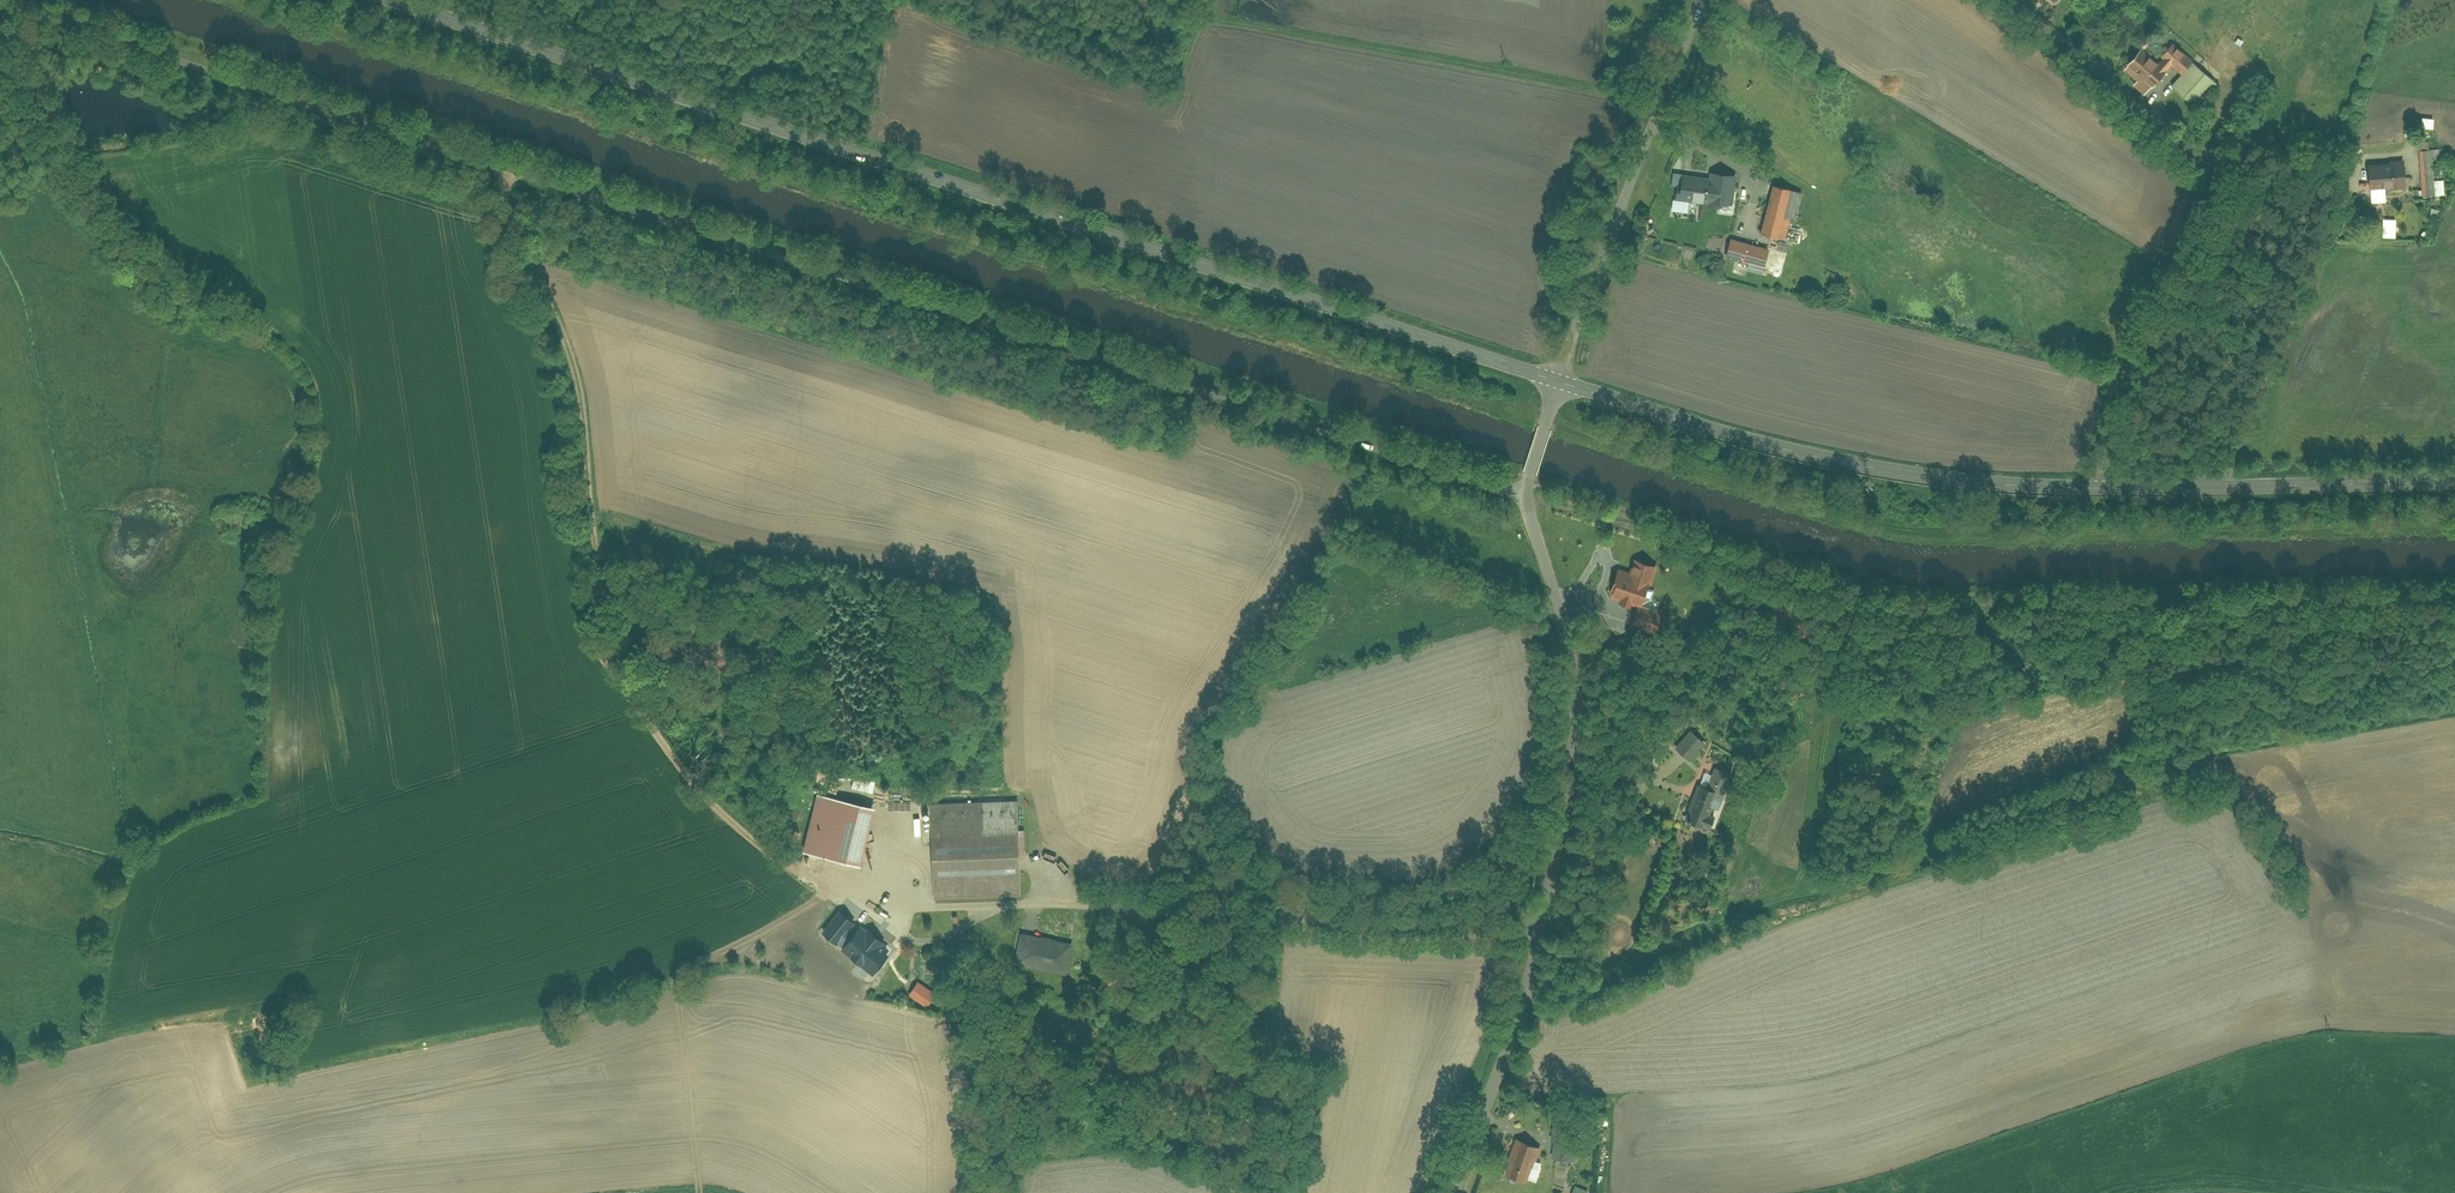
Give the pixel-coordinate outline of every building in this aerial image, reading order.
[(2184,76),(2173,89),(2198,110),(2219,85),(2196,65),(2201,59),(2176,39),(2161,57),(2166,61),(2162,66),(2142,49),(2127,67),(2153,88),(2168,70),(2167,69),(2171,65),(2184,76)] [(2428,137),(2419,138),(2420,154),(2429,153),(2428,137)] [(2445,195),(2444,182),(2435,183),(2433,153),(2429,153),(2420,154),(2423,197),(2445,195)] [(2369,167),(2370,189),(2407,188),(2406,166),(2369,167)] [(1715,173),(1715,177),(1678,172),(1675,196),(1733,204),(1737,175),(1715,173)] [(1753,224),(1764,227),(1763,233),(1788,240),(1800,194),(1775,187),(1768,213),(1757,210),(1753,224)] [(1733,240),(1727,259),(1781,276),(1787,256),(1733,240)] [(1619,570),(1610,598),(1642,608),(1656,565),(1634,558),(1629,573),(1619,570)] [(1637,611),(1631,627),(1654,635),(1659,618),(1637,611)] [(1690,732),(1675,748),(1689,761),(1704,744),(1690,732)] [(1715,768),(1708,790),(1699,787),(1687,821),(1705,827),(1712,806),(1722,809),(1734,774),(1715,768)] [(934,802),(936,899),(1021,897),(1019,800),(934,802)] [(856,880),(878,885),(883,858),(862,854),(856,880)] [(838,939),(874,970),(892,949),(856,918),(838,939)] [(1026,935),(1018,965),(1065,977),(1073,947),(1026,935)] [(919,983),(910,996),(927,1008),(937,995),(919,983)] [(1544,1165),(1535,1162),(1540,1148),(1517,1140),(1503,1175),(1527,1184),(1528,1180),(1537,1184),(1544,1165)] [(1554,1143),(1552,1160),(1575,1163),(1577,1146),(1554,1143)]
